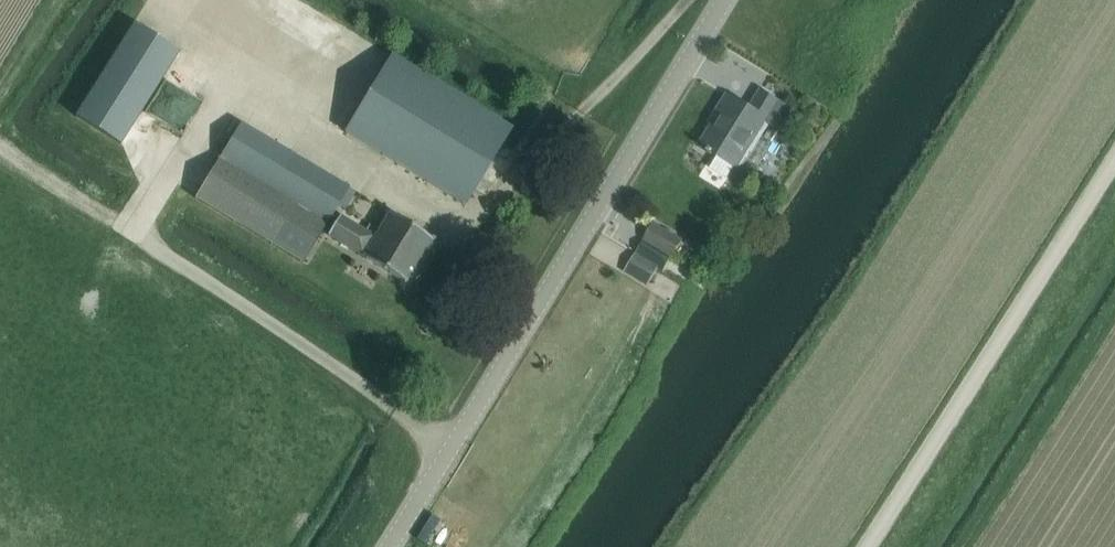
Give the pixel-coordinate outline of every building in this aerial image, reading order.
[(207,76),(161,49),(104,143),(150,170),(207,76)] [(465,204),(511,128),(394,57),(348,134),(465,204)] [(707,151),(711,154),(713,152),(720,156),(713,168),(729,177),(736,166),(738,168),(767,121),(780,129),(792,110),(761,91),(750,109),(728,95),(716,114),(719,116),(701,145),(708,149),(707,151)] [(326,223),(348,187),(241,121),(219,158),(306,211),(326,223)] [(195,198),(272,245),(303,263),(326,224),(218,159),(195,198)] [(433,239),(414,227),(390,213),(376,236),(342,215),(329,235),(407,282),(433,239)] [(671,254),(680,239),(653,223),(644,238),(663,249),(671,254)] [(644,238),(635,252),(657,266),(662,269),(671,254),(663,249),(644,238)] [(693,266),(700,253),(691,248),(684,261),(693,266)] [(635,252),(628,264),(651,278),(657,266),(635,252)]
